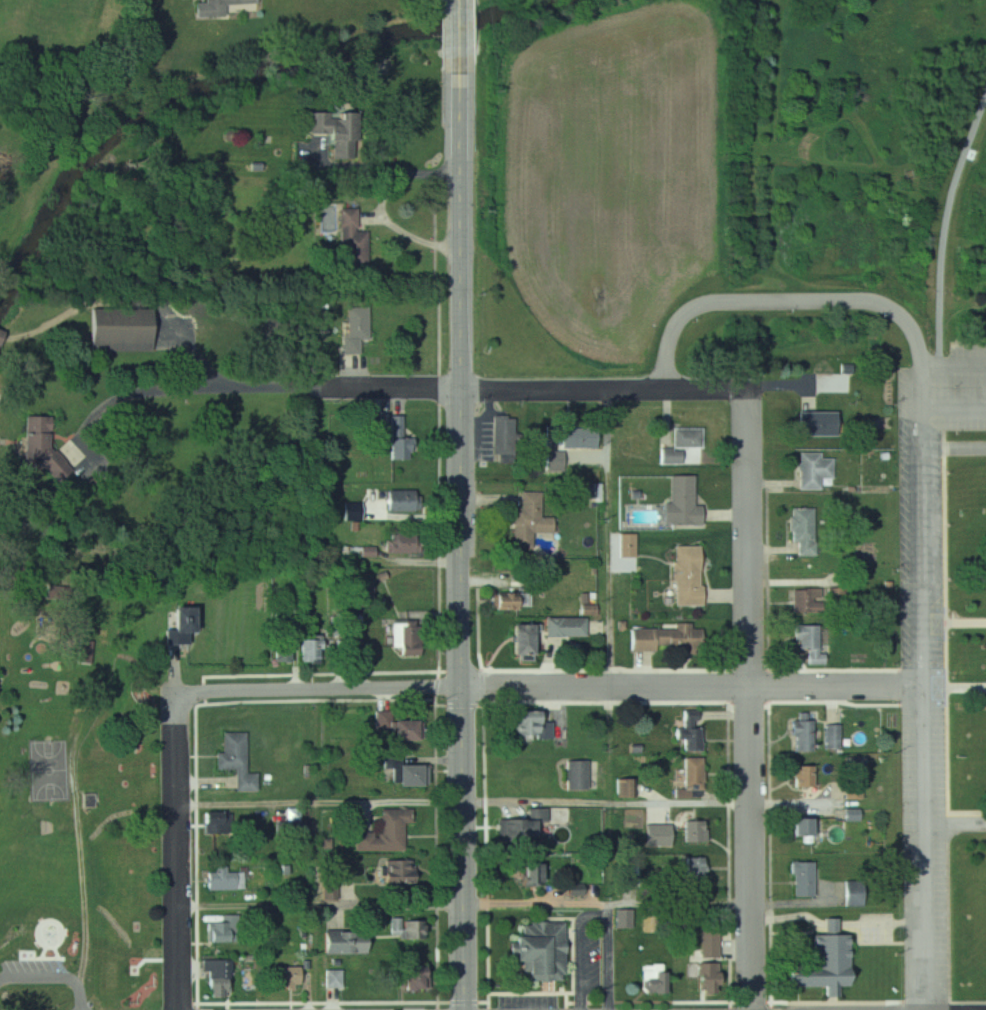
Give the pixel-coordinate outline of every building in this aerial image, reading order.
[(312,111),(312,138),(341,138),(341,111),(312,111)] [(357,208),(339,209),(340,270),(368,269),(368,231),(357,231),(357,208)] [(370,307),(345,307),(346,353),(359,353),(359,342),(370,342),(370,307)] [(90,352),(150,352),(150,309),(89,310),(90,352)] [(795,412),(795,435),(837,435),(837,412),(795,412)] [(493,454),(515,454),(515,416),(493,416),(493,454)] [(50,417),(25,417),(25,462),(38,462),(38,476),(66,476),(66,452),(49,451),(50,417)] [(599,425),(560,425),(560,447),(599,447),(599,425)] [(703,447),(703,427),(673,427),(673,447),(703,447)] [(799,489),(820,489),(820,478),(832,478),(832,457),(820,457),(820,452),(799,452),(799,489)] [(694,505),(694,476),(669,476),(669,502),(663,502),(663,525),(702,525),(702,505),(694,505)] [(385,511),(415,511),(415,490),(385,490),(385,511)] [(512,508),(512,548),(532,549),(532,533),(552,533),(553,517),(539,517),(540,492),(521,492),(520,508),(512,508)] [(815,508),(793,508),(793,556),(815,556),(815,508)] [(413,553),(413,533),(386,533),(385,552),(413,553)] [(635,556),(635,534),(619,534),(619,556),(635,556)] [(673,606),(700,606),(700,546),(673,546),(673,606)] [(792,613),(821,613),(821,588),(792,588),(792,613)] [(845,588),(827,588),(827,605),(845,605),(845,588)] [(515,592),(491,592),(491,610),(515,610),(515,592)] [(168,632),(189,632),(189,608),(168,608),(168,632)] [(585,617),(546,617),(546,636),(585,636),(585,617)] [(390,623),(390,647),(409,647),(409,623),(390,623)] [(533,656),(533,623),(510,623),(510,656),(533,656)] [(630,650),(703,650),(703,628),(692,628),(692,623),(675,623),(675,628),(630,628),(630,650)] [(792,641),(797,641),(797,649),(807,649),(807,665),(826,665),(826,653),(818,653),(818,625),(792,625),(792,641)] [(336,659),(347,659),(347,638),(336,638),(336,659)] [(301,662),(327,662),(327,639),(301,639),(301,662)] [(551,738),(551,722),(540,722),(540,711),(509,711),(509,738),(551,738)] [(413,721),(388,721),(388,741),(413,741),(413,721)] [(791,750),(815,750),(815,721),(791,721),(791,750)] [(826,750),(841,750),(841,725),(826,725),(826,750)] [(681,727),(681,751),(700,751),(700,727),(681,727)] [(216,770),(236,770),(236,791),(257,791),(257,773),(246,773),(245,732),(222,732),(223,753),(216,753),(216,770)] [(393,786),(426,786),(426,765),(403,765),(403,753),(382,753),(382,768),(393,768),(393,786)] [(703,758),(682,758),(682,790),(703,790),(703,758)] [(588,761),(565,761),(565,790),(588,790),(588,761)] [(793,766),(793,788),(816,788),(816,766),(793,766)] [(404,851),(404,824),(412,824),(412,810),(382,810),(382,832),(355,832),(355,851),(404,851)] [(530,820),(497,821),(497,841),(533,840),(533,823),(548,822),(548,810),(530,810),(530,820)] [(791,836),(813,836),(813,819),(791,819),(791,836)] [(684,843),(706,843),(706,821),(684,821),(684,843)] [(660,835),(675,835),(675,822),(660,822),(660,835)] [(686,858),(686,889),(707,889),(707,858),(686,858)] [(415,861),(382,861),(382,882),(415,882),(415,861)] [(814,896),(814,862),(793,862),(793,896),(814,896)] [(521,885),(539,885),(539,865),(521,865),(521,885)] [(245,889),(245,872),(230,872),(230,867),(206,867),(206,889),(245,889)] [(615,927),(632,927),(632,910),(615,910),(615,927)] [(849,935),(836,935),(836,919),(823,919),(823,935),(810,935),(810,967),(782,967),(782,987),(849,987),(849,935)] [(563,923),(522,923),(522,937),(511,937),(511,961),(521,961),(521,979),(563,979),(563,923)] [(365,953),(365,932),(320,932),(320,953),(365,953)] [(700,958),(719,958),(719,932),(700,932),(700,958)] [(210,997),(228,992),(219,959),(201,964),(210,997)] [(662,963),(640,963),(640,995),(662,995),(662,963)] [(694,963),(694,982),(719,982),(719,963),(694,963)] [(277,966),(277,986),(301,986),(301,966),(277,966)] [(422,966),(398,966),(398,991),(422,991),(422,966)] [(325,988),(343,988),(343,969),(325,969),(325,988)]
